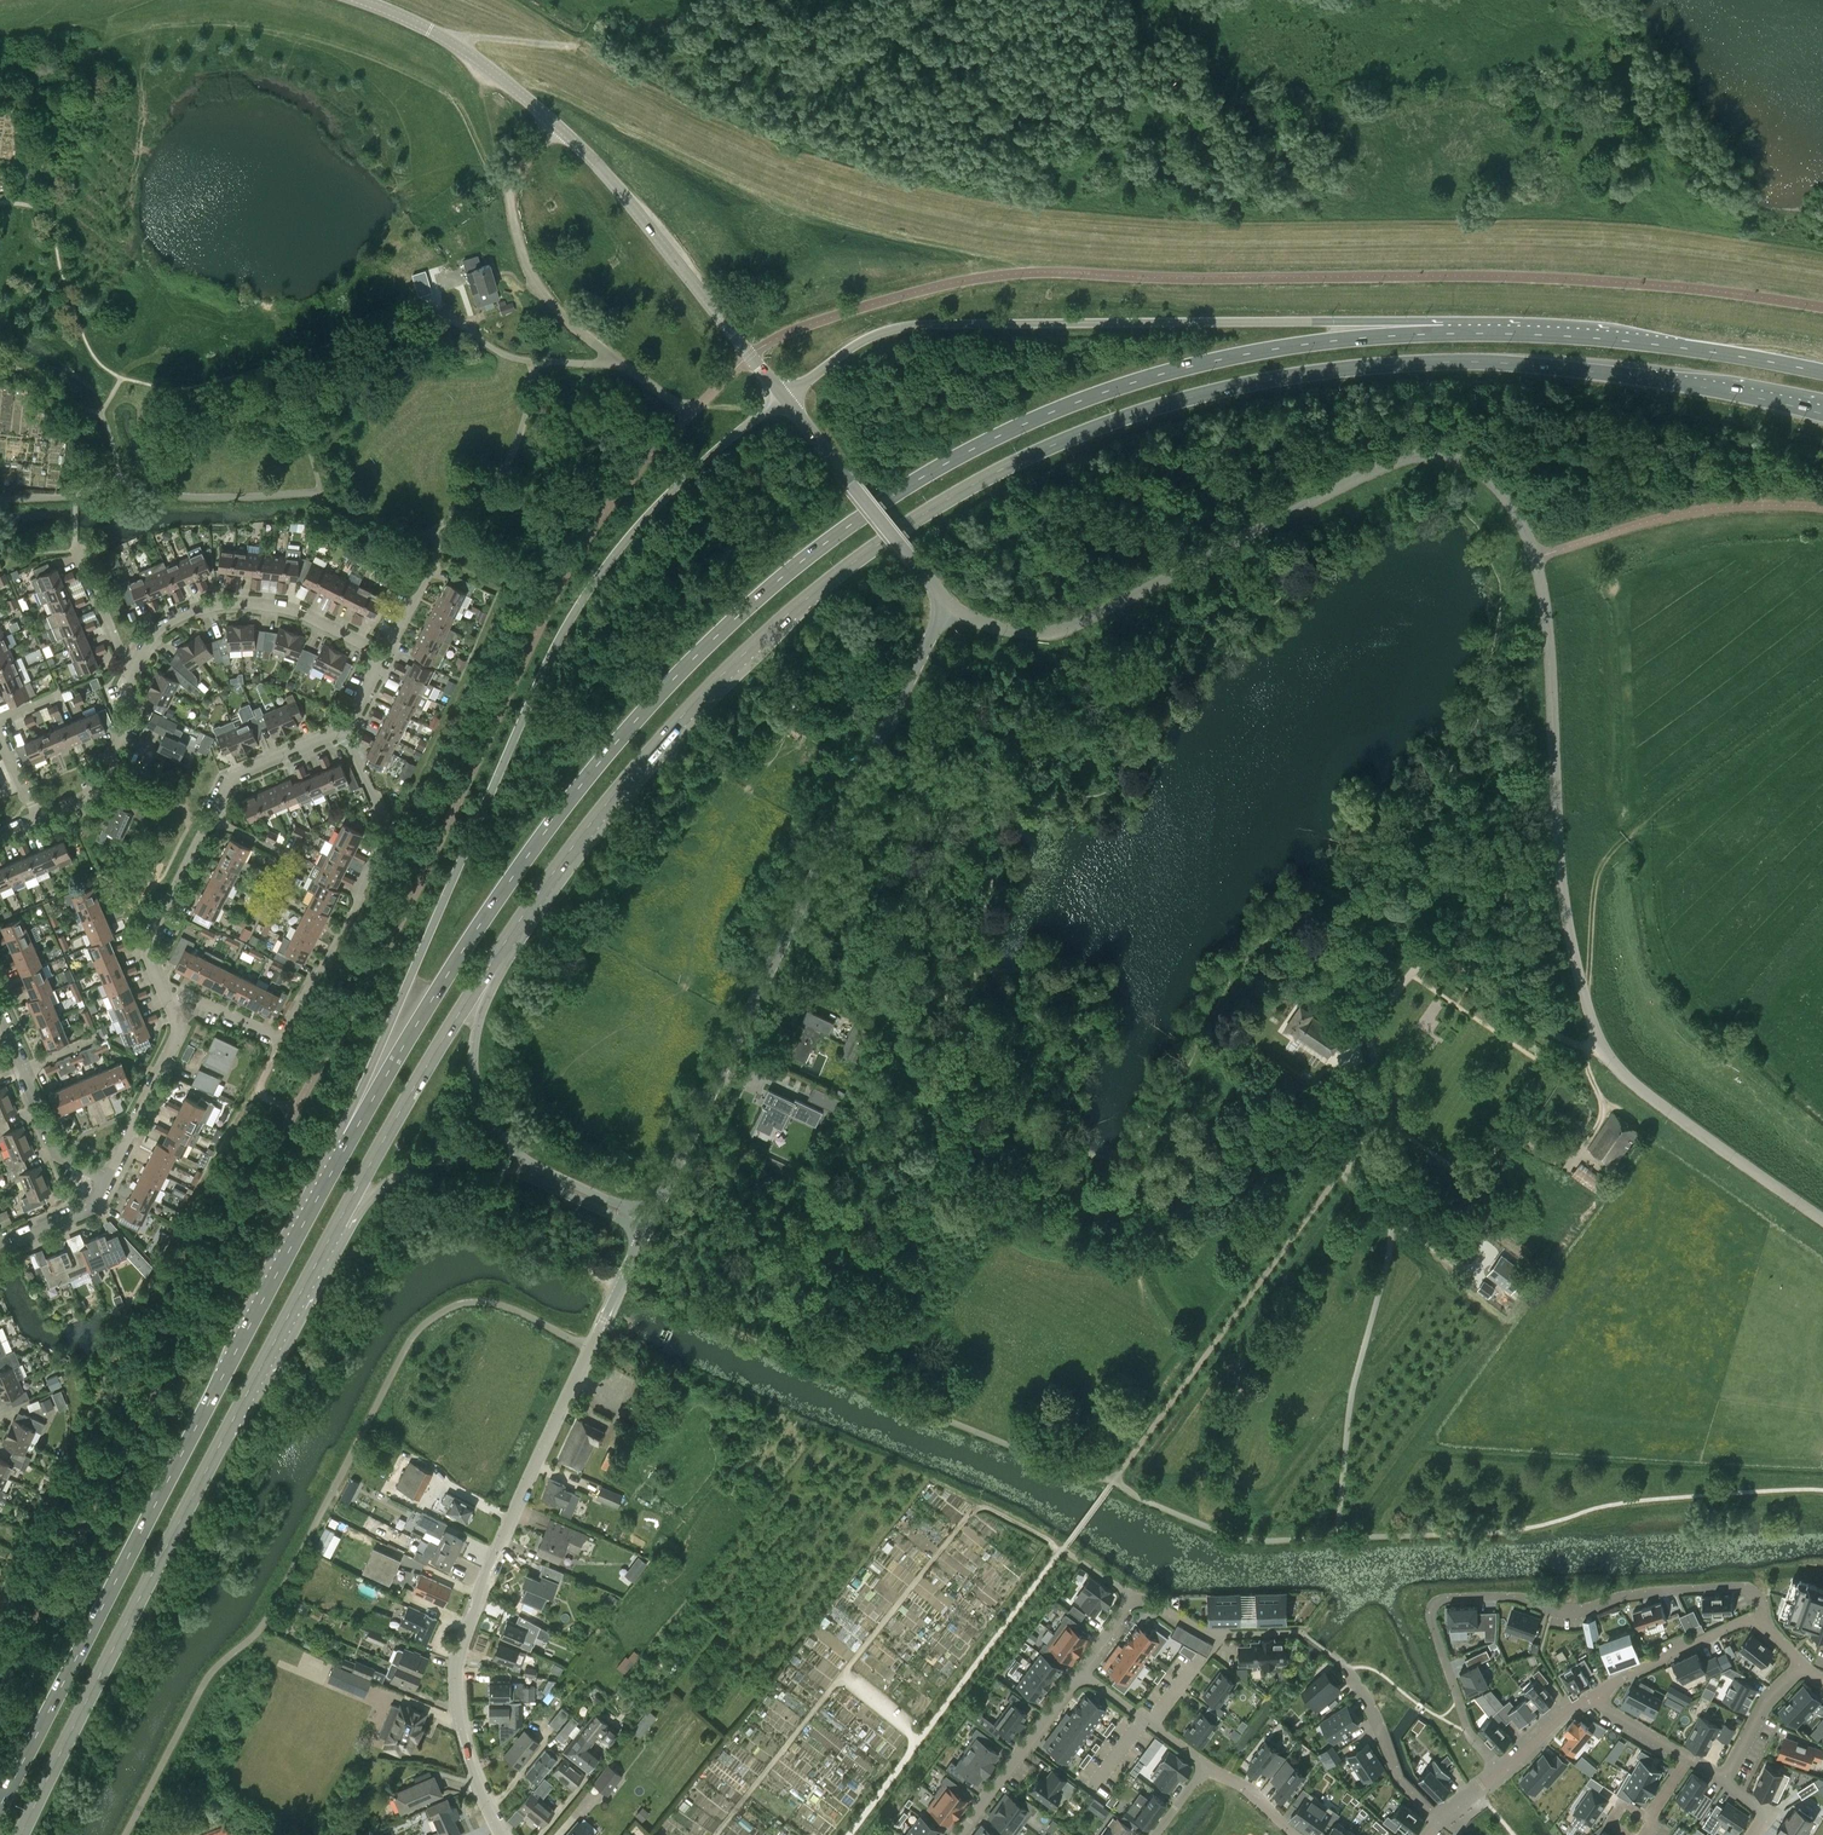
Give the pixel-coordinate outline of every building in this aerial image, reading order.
[(474,292),(478,304),(498,298),(494,288),(496,287),(489,265),(473,269),(474,270),(466,273),(472,292),(474,292)] [(428,278),(414,282),(416,289),(430,285),(428,278)] [(502,313),(514,309),(513,304),(501,308),(502,313)] [(302,533),(310,537),(314,529),(306,525),(302,533)] [(162,532),(165,540),(171,537),(169,530),(162,532)] [(317,540),(326,545),(329,537),(320,533),(317,540)] [(190,556),(199,576),(200,580),(204,578),(205,578),(206,575),(205,573),(211,571),(200,545),(188,551),(190,556)] [(231,572),(234,550),(221,548),(218,570),(231,572)] [(247,551),(234,550),(231,572),(244,573),(247,551)] [(290,580),(290,578),(297,579),(299,557),(300,551),(287,550),(286,556),(283,578),(283,581),(287,582),(288,582),(290,580)] [(257,575),(260,553),(247,551),(244,573),(257,575)] [(273,554),(260,553),(257,575),(270,576),(273,554)] [(283,578),(286,556),(273,554),(270,576),(283,578)] [(309,588),(307,593),(314,596),(316,592),(313,590),(314,587),(324,567),(328,561),(316,555),(313,561),(312,561),(302,581),(308,584),(307,586),(308,588),(309,588)] [(199,576),(190,556),(178,561),(187,581),(199,576)] [(151,566),(154,572),(162,592),(174,587),(166,567),(163,561),(151,566)] [(187,581),(178,561),(166,567),(174,587),(187,581)] [(57,568),(51,570),(48,563),(33,569),(37,577),(31,579),(37,591),(62,580),(65,579),(64,575),(63,574),(61,573),(59,574),(57,568)] [(142,577),(150,597),(162,592),(154,572),(151,566),(139,571),(142,577)] [(324,567),(314,587),(326,593),(336,573),(324,567)] [(65,579),(62,580),(37,591),(42,603),(47,601),(67,592),(65,587),(67,586),(68,584),(67,583),(72,581),(68,573),(64,575),(65,579)] [(338,599),(348,579),(336,573),(326,593),(338,599)] [(440,595),(460,604),(465,594),(470,597),(476,585),(453,574),(450,581),(448,580),(446,582),(440,595)] [(128,604),(137,600),(138,602),(150,597),(142,577),(130,582),(129,580),(119,584),(128,604)] [(349,604),(359,585),(348,579),(338,599),(349,604)] [(361,610),(371,591),(359,585),(349,604),(361,610)] [(373,616),(377,610),(383,613),(390,600),(371,591),(361,610),(373,616)] [(67,592),(47,601),(52,613),(76,603),(74,599),(73,598),(72,597),(70,598),(67,592)] [(312,601),(314,596),(307,593),(305,597),(312,601)] [(464,607),(460,604),(440,595),(434,606),(454,616),(460,619),(463,612),(462,611),(464,607)] [(57,625),(78,616),(75,611),(79,610),(77,607),(82,605),(79,597),(74,599),(76,603),(52,613),(57,625)] [(330,604),(338,608),(340,604),(332,600),(330,604)] [(338,608),(330,604),(328,609),(336,612),(338,608)] [(448,628),(454,616),(434,606),(429,618),(448,628)] [(479,609),(478,613),(485,617),(487,612),(479,609)] [(125,614),(127,619),(129,623),(131,622),(136,619),(133,611),(127,613),(125,614)] [(354,616),(361,620),(363,615),(356,612),(354,616)] [(80,623),(78,616),(57,625),(63,637),(83,628),(86,627),(84,623),(84,621),(80,623)] [(361,620),(354,616),(351,620),(359,624),(361,620)] [(455,631),(448,628),(429,618),(423,630),(442,639),(450,643),(455,631)] [(86,627),(83,628),(63,637),(68,649),(88,640),(85,634),(89,633),(88,631),(92,629),(89,621),(84,623),(86,627)] [(255,656),(262,657),(265,635),(254,633),(254,624),(240,625),(242,649),(255,649),(256,651),(255,656)] [(228,653),(228,650),(242,649),(240,625),(227,625),(227,639),(217,642),(223,660),(225,665),(230,663),(230,658),(228,653)] [(269,658),(270,653),(271,651),(284,655),(292,632),(279,628),(276,636),(265,635),(262,657),(269,658)] [(450,643),(442,639),(423,630),(417,641),(437,651),(444,655),(450,643)] [(284,655),(297,660),(297,662),(295,667),(302,670),(310,651),(301,647),(305,636),(292,632),(284,655)] [(199,634),(188,642),(202,663),(213,655),(214,657),(216,662),(223,660),(217,642),(207,646),(199,634)] [(0,637),(0,652),(9,648),(4,636),(0,637)] [(473,645),(475,641),(467,637),(465,642),(473,645)] [(88,640),(68,649),(73,661),(96,651),(95,647),(94,645),(90,646),(88,640)] [(444,655),(437,651),(417,641),(411,654),(438,667),(444,655)] [(190,670),(202,663),(188,642),(177,649),(182,658),(172,665),(171,665),(173,667),(191,681),(196,685),(197,684),(197,677),(195,675),(191,672),(190,670)] [(308,673),(310,668),(312,666),(325,672),(336,650),(324,643),(318,655),(310,651),(302,670),(308,673)] [(96,651),(73,661),(78,674),(98,665),(96,659),(99,657),(98,655),(103,653),(99,645),(95,647),(96,651)] [(0,652),(0,666),(14,660),(9,648),(0,652)] [(336,650),(325,672),(337,678),(333,685),(340,689),(342,684),(343,684),(350,668),(343,665),(348,656),(336,650)] [(0,666),(0,680),(20,672),(14,660),(0,666)] [(405,671),(408,673),(428,682),(434,670),(414,660),(412,665),(406,662),(404,666),(402,665),(399,673),(401,674),(403,675),(405,671)] [(462,669),(464,665),(457,661),(455,666),(462,669)] [(394,670),(399,673),(402,665),(398,663),(394,670)] [(196,685),(191,681),(173,667),(165,675),(157,671),(151,683),(173,694),(180,682),(190,692),(192,690),(196,694),(200,689),(195,686),(196,685)] [(454,670),(452,676),(457,679),(460,673),(454,670)] [(434,685),(428,682),(408,673),(405,671),(403,675),(401,674),(399,677),(405,680),(402,684),(422,694),(428,697),(434,685)] [(25,684),(20,672),(0,680),(0,682),(5,692),(25,684)] [(92,688),(100,686),(97,677),(89,680),(92,688)] [(457,683),(450,680),(445,690),(452,694),(457,683)] [(10,705),(30,696),(36,694),(30,681),(25,684),(5,692),(1,694),(3,698),(4,699),(6,700),(7,699),(10,705)] [(167,706),(173,694),(151,683),(145,695),(167,706)] [(428,697),(422,694),(402,684),(396,696),(416,706),(423,709),(428,697)] [(387,696),(391,688),(386,686),(382,694),(387,696)] [(391,688),(387,696),(391,698),(395,690),(391,688)] [(790,710),(800,698),(790,690),(780,702),(790,710)] [(303,718),(300,711),(292,693),(285,696),(288,703),(275,709),(285,731),(298,726),(296,721),(303,718)] [(410,717),(416,706),(396,696),(390,708),(410,717)] [(241,724),(235,726),(245,749),(258,743),(253,731),(260,728),(252,711),(249,703),(240,707),(238,711),(242,720),(241,724)] [(107,707),(85,716),(94,736),(106,731),(105,729),(115,724),(107,707)] [(166,713),(172,717),(176,710),(169,707),(166,713)] [(203,708),(199,716),(206,719),(210,712),(203,708)] [(273,737),(285,731),(275,709),(263,714),(262,712),(261,712),(259,708),(252,711),(260,728),(268,725),(273,737)] [(404,729),(410,717),(390,708),(385,719),(404,729)] [(371,717),(375,719),(379,712),(375,710),(371,717)] [(179,759),(186,745),(170,737),(175,727),(168,724),(170,721),(161,716),(153,712),(146,725),(154,730),(164,735),(158,748),(179,759)] [(383,714),(379,712),(375,719),(379,721),(383,714)] [(82,741),(94,736),(85,716),(73,721),(82,741)] [(385,719),(379,731),(398,741),(404,729),(385,719)] [(233,754),(245,749),(235,726),(233,720),(220,726),(220,725),(213,728),(221,746),(228,743),(233,754)] [(70,747),(82,741),(73,721),(61,726),(70,747)] [(58,752),(70,747),(61,726),(49,732),(58,752)] [(392,752),(398,741),(379,731),(374,740),(371,739),(370,741),(392,752)] [(46,757),(58,752),(49,732),(37,737),(46,757)] [(204,732),(197,749),(207,753),(214,737),(204,732)] [(359,740),(363,743),(367,735),(363,733),(359,740)] [(371,737),(367,735),(363,743),(368,745),(368,743),(370,741),(371,739),(371,737)] [(33,762),(46,757),(37,737),(25,742),(25,743),(17,747),(25,765),(33,762)] [(428,743),(420,739),(415,749),(423,753),(428,743)] [(383,771),(392,752),(370,741),(368,743),(372,745),(367,755),(369,756),(366,763),(383,771)] [(419,760),(422,753),(416,750),(413,756),(419,760)] [(409,780),(416,764),(407,760),(400,776),(409,780)] [(337,789),(348,783),(351,790),(359,787),(348,762),(341,765),(340,763),(328,769),(337,789)] [(328,769),(316,774),(325,794),(337,789),(328,769)] [(302,776),(304,779),(313,799),(325,794),(316,774),(310,776),(308,773),(306,774),(302,776)] [(287,804),(298,800),(299,799),(292,784),(293,784),(290,779),(278,784),(287,804)] [(300,804),(313,799),(304,779),(293,784),(292,784),(299,799),(298,800),(300,804)] [(186,789),(189,783),(182,780),(179,786),(186,789)] [(266,790),(275,810),(287,804),(278,784),(266,790)] [(131,813),(134,806),(136,807),(137,806),(139,807),(136,814),(148,820),(155,803),(143,798),(142,800),(140,799),(141,797),(124,789),(119,799),(118,798),(114,806),(117,807),(110,822),(106,831),(122,838),(133,813),(131,813)] [(263,815),(275,810),(266,790),(254,795),(263,815)] [(250,820),(263,815),(254,795),(241,800),(250,820)] [(359,841),(358,841),(362,833),(343,824),(340,831),(339,831),(333,843),(353,853),(354,851),(359,841)] [(86,825),(81,835),(87,838),(92,827),(86,825)] [(292,834),(296,836),(300,828),(296,826),(292,834)] [(304,830),(300,828),(296,836),(301,838),(304,830)] [(92,830),(88,838),(87,841),(91,843),(97,832),(92,830)] [(270,840),(274,833),(269,830),(266,838),(270,840)] [(274,833),(270,840),(274,843),(278,835),(274,833)] [(224,850),(244,860),(250,848),(230,838),(224,850)] [(52,845),(60,865),(73,860),(64,839),(52,845)] [(360,854),(354,851),(353,853),(333,843),(327,855),(347,865),(351,856),(358,859),(360,854)] [(48,870),(60,865),(52,845),(39,850),(48,870)] [(36,875),(48,870),(39,850),(27,855),(36,875)] [(238,872),(244,860),(224,850),(218,862),(238,872)] [(346,882),(348,877),(342,874),(347,865),(327,855),(322,852),(316,864),(341,877),(340,879),(346,882)] [(360,854),(358,859),(364,862),(366,857),(360,854)] [(24,881),(36,875),(27,855),(15,860),(24,881)] [(12,886),(24,881),(15,860),(3,866),(12,886)] [(232,883),(238,872),(218,862),(213,873),(232,883)] [(335,888),(340,879),(341,877),(316,864),(314,863),(309,875),(312,877),(315,878),(315,879),(320,881),(335,888)] [(0,867),(0,891),(12,886),(3,866),(0,867)] [(226,895),(232,883),(213,873),(207,885),(226,895)] [(288,879),(293,882),(296,875),(291,873),(288,879)] [(340,890),(335,888),(320,881),(315,879),(315,878),(312,877),(306,889),(314,893),(334,902),(340,890)] [(220,907),(226,895),(207,885),(201,897),(220,907)] [(98,899),(92,886),(73,895),(71,892),(63,895),(67,904),(75,901),(78,908),(98,899)] [(256,888),(251,886),(248,891),(253,894),(258,896),(261,890),(256,888)] [(308,904),(328,914),(334,902),(314,893),(308,904)] [(214,919),(220,907),(201,897),(195,909),(214,919)] [(98,899),(78,908),(83,920),(103,911),(98,899)] [(322,926),(328,914),(308,904),(303,916),(322,926)] [(103,911),(83,920),(88,932),(108,923),(103,911)] [(243,926),(246,920),(241,917),(238,915),(235,922),(243,926)] [(316,937),(322,926),(303,916),(297,928),(316,937)] [(7,938),(27,930),(21,917),(1,926),(6,936),(7,938)] [(108,923),(88,932),(93,943),(93,944),(108,937),(109,938),(113,936),(108,923)] [(6,936),(0,938),(0,939),(2,943),(8,941),(12,950),(32,942),(37,939),(32,928),(27,930),(7,938),(6,936)] [(310,949),(316,937),(297,928),(291,939),(310,949)] [(248,941),(256,946),(259,939),(252,935),(248,941)] [(187,974),(197,954),(191,951),(195,943),(181,936),(169,961),(177,964),(175,967),(187,974)] [(310,949),(291,939),(284,936),(273,957),(280,960),(285,952),(304,961),(310,949)] [(113,947),(109,938),(108,937),(93,944),(93,943),(88,946),(93,958),(114,950),(113,947)] [(10,962),(12,967),(18,965),(17,962),(37,954),(32,942),(12,950),(16,960),(10,962)] [(114,950),(93,958),(99,970),(119,962),(115,952),(121,949),(119,944),(113,947),(114,950)] [(202,957),(197,954),(187,974),(199,979),(212,953),(205,950),(202,957)] [(212,953),(199,979),(211,985),(220,966),(224,959),(212,953)] [(22,974),(42,966),(37,954),(17,962),(18,965),(22,974)] [(119,962),(99,970),(104,982),(124,973),(125,976),(131,973),(129,968),(123,971),(119,962)] [(42,966),(22,974),(26,984),(27,986),(48,978),(42,966)] [(220,966),(211,985),(222,991),(232,972),(220,966)] [(272,982),(279,986),(285,975),(277,971),(272,982)] [(234,997),(244,977),(232,972),(222,991),(234,997)] [(124,973),(104,982),(109,994),(129,985),(125,976),(124,973)] [(244,977),(234,997),(246,1003),(255,983),(244,977)] [(20,987),(22,991),(29,989),(33,998),(48,992),(53,990),(48,978),(27,986),(26,984),(20,987)] [(80,993),(77,986),(75,980),(70,982),(75,995),(80,993)] [(255,983),(246,1003),(257,1009),(267,989),(255,983)] [(129,985),(109,994),(114,1006),(134,997),(133,995),(129,985)] [(267,989),(257,1009),(270,1015),(271,1013),(277,1016),(288,994),(276,988),(274,992),(267,989)] [(53,1004),(48,992),(33,998),(28,1000),(33,1013),(53,1004)] [(134,997),(114,1006),(119,1018),(139,1009),(135,1000),(142,997),(139,992),(133,995),(134,997)] [(53,1004),(33,1013),(38,1025),(58,1016),(53,1004)] [(1301,1005),(1284,1030),(1296,1038),(1297,1036),(1329,1058),(1343,1038),(1312,1015),(1313,1013),(1301,1005)] [(139,1009),(119,1018),(124,1030),(145,1021),(146,1024),(152,1021),(150,1016),(144,1019),(139,1009)] [(807,1010),(803,1017),(802,1020),(806,1022),(791,1055),(805,1061),(820,1029),(829,1033),(834,1022),(807,1010)] [(58,1016),(38,1025),(43,1037),(64,1028),(58,1016)] [(150,1034),(146,1024),(145,1021),(124,1030),(120,1032),(125,1045),(132,1042),(135,1049),(138,1048),(145,1050),(148,1044),(151,1042),(148,1035),(150,1034)] [(104,1025),(98,1028),(100,1034),(107,1031),(104,1025)] [(877,1035),(856,1025),(842,1054),(864,1064),(877,1035)] [(64,1028),(43,1037),(49,1049),(69,1041),(64,1028)] [(215,1036),(203,1063),(225,1073),(237,1046),(215,1036)] [(87,1049),(92,1061),(100,1058),(98,1052),(102,1050),(100,1045),(96,1047),(95,1045),(87,1049)] [(76,1056),(78,1061),(82,1059),(85,1065),(92,1061),(87,1049),(79,1052),(80,1054),(76,1056)] [(63,1059),(68,1072),(76,1068),(74,1063),(78,1061),(76,1056),(72,1058),(71,1056),(63,1059)] [(55,1062),(56,1064),(52,1066),(54,1071),(58,1069),(61,1075),(68,1072),(63,1059),(55,1062)] [(109,1067),(118,1088),(131,1082),(122,1062),(109,1067)] [(106,1093),(118,1088),(109,1067),(97,1073),(106,1093)] [(213,1093),(220,1079),(200,1069),(193,1084),(213,1093)] [(94,1098),(106,1093),(97,1073),(85,1078),(94,1098)] [(82,1103),(94,1098),(85,1078),(73,1083),(82,1103)] [(70,1108),(82,1103),(73,1083),(61,1088),(70,1108)] [(12,1099),(6,1085),(0,1088),(0,1103),(12,1099)] [(57,1114),(70,1108),(61,1088),(49,1094),(57,1114)] [(782,1129),(789,1113),(805,1120),(811,1106),(796,1099),(794,1102),(769,1090),(764,1100),(767,1102),(755,1127),(770,1133),(774,1125),(782,1129)] [(846,1094),(838,1090),(835,1095),(844,1100),(846,1094)] [(813,1100),(834,1110),(838,1103),(817,1092),(813,1100)] [(180,1110),(199,1119),(203,1121),(204,1121),(206,1122),(215,1104),(201,1097),(198,1103),(186,1097),(181,1107),(180,1110)] [(0,1103),(0,1127),(8,1123),(6,1117),(17,1112),(12,1099),(0,1103)] [(203,1121),(199,1119),(180,1110),(181,1107),(175,1104),(172,1109),(178,1112),(174,1121),(193,1131),(198,1133),(203,1121)] [(1615,1167),(1639,1131),(1613,1111),(1588,1148),(1615,1167)] [(174,1121),(169,1130),(163,1127),(161,1132),(167,1135),(168,1133),(188,1143),(193,1131),(174,1121)] [(0,1127),(0,1141),(4,1140),(7,1148),(29,1138),(23,1125),(11,1130),(8,1123),(0,1127)] [(177,1152),(177,1153),(181,1155),(188,1143),(168,1133),(167,1135),(162,1144),(162,1145),(177,1152)] [(29,1138),(7,1148),(11,1156),(5,1158),(10,1170),(26,1163),(23,1157),(34,1152),(29,1138)] [(171,1164),(177,1153),(177,1152),(162,1145),(162,1144),(157,1142),(151,1154),(171,1164)] [(201,1156),(209,1159),(211,1154),(204,1151),(201,1156)] [(165,1176),(171,1164),(151,1154),(146,1166),(165,1176)] [(1608,1175),(1605,1173),(1603,1175),(1599,1172),(1597,1174),(1581,1162),(1572,1175),(1596,1192),(1608,1175)] [(26,1163),(10,1170),(15,1182),(21,1179),(24,1188),(46,1178),(40,1165),(28,1170),(26,1163)] [(159,1187),(165,1176),(146,1166),(140,1177),(159,1187)] [(196,1184),(199,1178),(194,1175),(191,1182),(196,1184)] [(153,1199),(159,1187),(140,1177),(134,1189),(153,1199)] [(46,1178),(24,1188),(28,1196),(22,1198),(27,1210),(43,1203),(40,1197),(51,1192),(46,1178)] [(148,1211),(153,1199),(134,1189),(128,1201),(148,1211)] [(183,1199),(187,1201),(191,1195),(186,1193),(183,1199)] [(148,1211),(128,1201),(122,1213),(123,1213),(119,1220),(137,1229),(141,1222),(141,1223),(148,1211)] [(8,1213),(0,1216),(0,1220),(4,1229),(13,1225),(8,1213)] [(171,1222),(176,1225),(179,1218),(174,1216),(171,1222)] [(108,1231),(96,1236),(108,1264),(120,1259),(120,1258),(127,1255),(118,1233),(110,1236),(108,1231)] [(163,1231),(151,1255),(158,1258),(170,1235),(163,1231)] [(589,1231),(584,1241),(591,1245),(596,1235),(589,1231)] [(98,1269),(108,1264),(96,1236),(84,1242),(85,1246),(79,1249),(89,1271),(94,1283),(102,1280),(98,1269)] [(82,1274),(89,1271),(79,1249),(72,1252),(71,1247),(58,1252),(70,1280),(83,1275),(82,1274)] [(152,1266),(138,1250),(129,1258),(146,1277),(152,1266)] [(58,1286),(70,1280),(58,1252),(46,1258),(48,1262),(40,1265),(44,1273),(50,1288),(57,1284),(58,1286)] [(1534,1279),(1502,1255),(1488,1274),(1512,1292),(1520,1282),(1527,1288),(1534,1279)] [(38,1276),(44,1273),(40,1265),(34,1268),(38,1276)] [(1495,1288),(1485,1281),(1478,1289),(1489,1297),(1495,1288)] [(120,1295),(114,1298),(118,1308),(124,1305),(120,1295)] [(78,1319),(84,1316),(82,1311),(75,1314),(78,1319)] [(1,1341),(0,1342),(0,1364),(17,1357),(14,1350),(6,1354),(1,1341)] [(0,1364),(0,1387),(18,1379),(24,1377),(18,1364),(20,1364),(17,1357),(0,1364)] [(46,1379),(50,1388),(61,1383),(57,1374),(46,1379)] [(18,1379),(0,1387),(0,1400),(0,1401),(5,1399),(6,1400),(11,1402),(13,1406),(29,1399),(26,1390),(23,1391),(18,1379)] [(57,1408),(66,1404),(60,1390),(51,1394),(57,1408)] [(39,1402),(43,1412),(53,1407),(50,1398),(39,1402)] [(8,1431),(30,1442),(36,1430),(41,1433),(45,1424),(24,1414),(22,1416),(18,1417),(16,1420),(14,1419),(8,1431)] [(598,1444),(604,1432),(577,1419),(558,1459),(581,1470),(595,1442),(598,1444)] [(24,1454),(30,1442),(8,1431),(2,1444),(24,1454)] [(10,1456),(7,1462),(14,1465),(20,1468),(23,1462),(10,1456)] [(8,1477),(14,1465),(0,1459),(0,1474),(8,1477)] [(409,1461),(395,1487),(380,1517),(388,1522),(403,1530),(433,1473),(409,1461)] [(57,1468),(51,1465),(47,1473),(53,1476),(57,1468)] [(6,1500),(9,1493),(4,1491),(2,1490),(8,1477),(0,1474),(0,1497),(6,1500)] [(347,1476),(340,1498),(351,1501),(358,1480),(347,1476)] [(542,1498),(548,1501),(549,1503),(552,1505),(554,1503),(557,1504),(558,1501),(566,1504),(571,1492),(563,1489),(565,1485),(550,1479),(542,1498)] [(617,1508),(623,1495),(623,1494),(601,1485),(596,1498),(617,1508)] [(466,1522),(467,1520),(469,1520),(471,1516),(470,1514),(474,1507),(447,1492),(441,1502),(448,1506),(446,1511),(466,1522)] [(425,1531),(442,1539),(439,1545),(456,1554),(463,1539),(444,1530),(447,1524),(422,1511),(416,1523),(427,1528),(425,1531)] [(339,1521),(332,1518),(328,1525),(335,1528),(339,1521)] [(548,1527),(537,1551),(556,1559),(559,1551),(562,1553),(565,1546),(577,1552),(584,1535),(567,1527),(563,1534),(548,1527)] [(404,1533),(390,1528),(387,1538),(401,1543),(404,1533)] [(456,1554),(439,1545),(432,1559),(449,1567),(456,1554)] [(373,1548),(362,1572),(389,1584),(400,1560),(373,1548)] [(426,1564),(430,1557),(416,1551),(413,1557),(426,1564)] [(634,1580),(647,1562),(640,1556),(626,1574),(634,1580)] [(6,1563),(3,1569),(7,1571),(8,1572),(11,1565),(10,1565),(6,1563)] [(543,1564),(540,1572),(560,1580),(563,1572),(543,1564)] [(421,1574),(412,1592),(443,1606),(451,1588),(421,1574)] [(550,1596),(556,1582),(543,1576),(541,1581),(526,1575),(523,1584),(527,1586),(521,1599),(524,1600),(523,1603),(524,1606),(527,1607),(530,1606),(532,1603),(541,1607),(543,1603),(539,1602),(543,1593),(550,1596)] [(1089,1594),(1081,1605),(1094,1615),(1102,1604),(1104,1606),(1113,1595),(1107,1590),(1108,1590),(1101,1584),(1100,1585),(1090,1578),(1082,1589),(1089,1594)] [(1782,1608),(1789,1611),(1786,1619),(1795,1622),(1795,1623),(1804,1626),(1813,1629),(1813,1631),(1822,1635),(1822,1589),(1818,1587),(1809,1583),(1809,1584),(1800,1581),(1797,1590),(1790,1587),(1782,1608)] [(609,1591),(601,1601),(610,1609),(618,1599),(609,1591)] [(1702,1597),(1704,1615),(1733,1614),(1732,1595),(1702,1597)] [(1284,1601),(1256,1602),(1256,1621),(1281,1621),(1281,1611),(1284,1611),(1284,1601)] [(1214,1622),(1239,1621),(1239,1602),(1205,1603),(1205,1613),(1213,1612),(1214,1622)] [(1661,1602),(1633,1612),(1639,1629),(1649,1626),(1651,1634),(1665,1629),(1663,1621),(1667,1620),(1661,1602)] [(1073,1604),(1068,1610),(1080,1619),(1085,1613),(1073,1604)] [(408,1606),(400,1625),(417,1632),(415,1637),(426,1642),(437,1619),(408,1606)] [(1486,1629),(1486,1613),(1478,1613),(1478,1606),(1448,1607),(1448,1608),(1445,1608),(1446,1619),(1449,1619),(1449,1625),(1459,1625),(1460,1630),(1486,1629)] [(373,1609),(367,1625),(385,1632),(391,1616),(373,1609)] [(1539,1618),(1513,1609),(1506,1629),(1532,1638),(1539,1618)] [(1693,1610),(1686,1613),(1693,1627),(1700,1624),(1693,1610)] [(1686,1630),(1693,1627),(1686,1613),(1679,1616),(1686,1630)] [(1054,1632),(1078,1650),(1086,1639),(1073,1629),(1078,1623),(1065,1614),(1060,1620),(1062,1621),(1054,1632)] [(1593,1638),(1599,1637),(1595,1619),(1583,1622),(1588,1645),(1594,1643),(1593,1638)] [(519,1646),(519,1645),(527,1628),(507,1621),(500,1638),(519,1646)] [(1177,1624),(1174,1629),(1170,1636),(1177,1640),(1184,1628),(1177,1624)] [(546,1641),(550,1630),(539,1625),(535,1637),(546,1641)] [(1150,1652),(1154,1656),(1168,1638),(1153,1627),(1149,1634),(1138,1626),(1130,1636),(1150,1652)] [(1496,1626),(1489,1626),(1489,1633),(1486,1633),(1486,1640),(1495,1639),(1496,1626)] [(370,1627),(365,1638),(384,1646),(388,1635),(370,1627)] [(1069,1662),(1078,1650),(1054,1632),(1046,1643),(1044,1642),(1039,1649),(1051,1658),(1056,1652),(1069,1662)] [(1031,1633),(1027,1639),(1033,1643),(1037,1637),(1031,1633)] [(1752,1635),(1741,1649),(1757,1662),(1753,1668),(1764,1677),(1774,1664),(1767,1659),(1773,1652),(1752,1635)] [(1122,1647),(1144,1664),(1146,1662),(1143,1661),(1150,1652),(1130,1636),(1122,1647)] [(1275,1665),(1275,1663),(1286,1662),(1286,1658),(1285,1641),(1274,1642),(1274,1639),(1260,1640),(1260,1642),(1252,1643),(1252,1646),(1238,1647),(1239,1664),(1261,1663),(1261,1666),(1275,1665)] [(1639,1658),(1632,1639),(1603,1649),(1610,1668),(1639,1658)] [(1199,1652),(1206,1656),(1213,1644),(1206,1640),(1199,1652)] [(1495,1640),(1488,1643),(1491,1648),(1497,1645),(1495,1640)] [(493,1659),(512,1666),(513,1664),(521,1667),(526,1653),(518,1651),(518,1648),(499,1641),(493,1659)] [(1029,1644),(1025,1641),(1020,1647),(1024,1650),(1029,1644)] [(1540,1643),(1533,1642),(1530,1651),(1538,1653),(1540,1643)] [(1196,1651),(1183,1644),(1179,1650),(1191,1658),(1196,1651)] [(624,1672),(639,1654),(631,1647),(616,1666),(624,1672)] [(1114,1658),(1136,1675),(1144,1664),(1122,1647),(1114,1658)] [(396,1650),(391,1663),(420,1675),(427,1659),(404,1649),(403,1651),(399,1649),(396,1650)] [(1468,1666),(1461,1670),(1466,1682),(1465,1683),(1471,1695),(1489,1686),(1478,1663),(1491,1657),(1487,1649),(1465,1659),(1468,1666)] [(1723,1668),(1732,1664),(1729,1658),(1726,1652),(1717,1656),(1723,1668)] [(1032,1663),(1053,1679),(1061,1668),(1040,1653),(1032,1663)] [(1692,1654),(1668,1665),(1673,1675),(1675,1674),(1678,1681),(1700,1670),(1703,1676),(1717,1670),(1711,1658),(1698,1664),(1692,1654)] [(356,1660),(355,1663),(344,1658),(341,1666),(351,1671),(370,1679),(375,1668),(356,1660)] [(1136,1675),(1114,1658),(1106,1668),(1117,1677),(1112,1683),(1124,1692),(1136,1675)] [(1012,1665),(1016,1668),(1020,1662),(1016,1659),(1012,1665)] [(1559,1673),(1569,1690),(1569,1691),(1573,1697),(1580,1693),(1592,1686),(1586,1676),(1592,1672),(1584,1659),(1578,1663),(1578,1662),(1559,1673)] [(413,1691),(420,1675),(391,1663),(386,1673),(388,1676),(392,1678),(391,1681),(413,1691)] [(1053,1679),(1032,1663),(1024,1674),(1045,1689),(1053,1679)] [(353,1690),(359,1676),(334,1665),(328,1680),(353,1690)] [(1012,1674),(1016,1668),(1012,1665),(1008,1671),(1012,1674)] [(536,1667),(525,1666),(524,1674),(535,1675),(536,1667)] [(1730,1667),(1721,1671),(1735,1678),(1731,1685),(1731,1684),(1727,1691),(1728,1692),(1724,1699),(1745,1710),(1749,1703),(1750,1703),(1753,1696),(1756,1689),(1755,1688),(1742,1681),(1746,1675),(1730,1667)] [(1162,1668),(1157,1674),(1161,1677),(1166,1671),(1162,1668)] [(1236,1669),(1233,1672),(1247,1682),(1247,1668),(1236,1669)] [(1523,1690),(1527,1696),(1539,1710),(1541,1712),(1555,1700),(1543,1686),(1549,1681),(1539,1669),(1533,1674),(1537,1679),(1523,1690)] [(1207,1707),(1219,1716),(1224,1710),(1218,1706),(1236,1683),(1220,1672),(1203,1695),(1211,1701),(1207,1707)] [(1338,1685),(1327,1672),(1307,1689),(1303,1692),(1315,1705),(1319,1710),(1336,1695),(1332,1691),(1338,1685)] [(1045,1689),(1024,1674),(1016,1685),(1037,1700),(1045,1689)] [(1161,1677),(1157,1674),(1153,1679),(1157,1682),(1161,1677)] [(534,1699),(534,1686),(518,1686),(518,1684),(510,1683),(510,1681),(489,1681),(489,1700),(510,1700),(510,1698),(519,1698),(521,1699),(534,1699)] [(1632,1685),(1623,1703),(1640,1712),(1642,1708),(1654,1714),(1662,1700),(1632,1685)] [(543,1699),(548,1703),(556,1693),(551,1689),(543,1699)] [(1780,1711),(1795,1726),(1805,1716),(1803,1714),(1809,1708),(1822,1715),(1822,1704),(1815,1702),(1816,1701),(1805,1689),(1798,1695),(1796,1694),(1780,1711)] [(1490,1690),(1484,1693),(1489,1701),(1495,1696),(1490,1690)] [(1010,1736),(1027,1713),(1019,1707),(1024,1701),(1012,1692),(1007,1698),(1011,1701),(1003,1713),(994,1724),(990,1721),(985,1728),(997,1736),(1002,1730),(1010,1736)] [(1484,1693),(1475,1698),(1481,1705),(1489,1701),(1484,1693)] [(1685,1693),(1680,1702),(1687,1706),(1692,1697),(1685,1693)] [(1078,1705),(1098,1720),(1106,1709),(1086,1694),(1078,1705)] [(1520,1726),(1539,1710),(1527,1696),(1515,1706),(1510,1700),(1497,1711),(1507,1723),(1513,1718),(1520,1726)] [(1664,1702),(1681,1710),(1684,1704),(1667,1696),(1664,1702)] [(1338,1701),(1335,1697),(1328,1703),(1331,1707),(1338,1701)] [(489,1703),(489,1720),(508,1720),(508,1726),(521,1726),(521,1725),(521,1703),(489,1703)] [(400,1707),(392,1704),(383,1724),(392,1728),(386,1741),(387,1741),(385,1747),(400,1754),(402,1747),(410,1750),(415,1737),(417,1738),(422,1727),(420,1726),(425,1713),(409,1706),(408,1708),(401,1705),(400,1707)] [(1098,1720),(1078,1705),(1070,1715),(1090,1730),(1098,1720)] [(1359,1725),(1346,1706),(1322,1722),(1334,1742),(1359,1725)] [(548,1723),(556,1729),(569,1714),(561,1707),(548,1723)] [(1201,1712),(1185,1734),(1200,1746),(1217,1724),(1214,1722),(1219,1716),(1207,1707),(1203,1714),(1201,1712)] [(656,1716),(648,1709),(631,1731),(640,1737),(656,1716)] [(1732,1709),(1729,1715),(1742,1721),(1745,1715),(1732,1709)] [(1507,1723),(1497,1711),(1491,1717),(1492,1718),(1478,1730),(1499,1752),(1512,1739),(1502,1728),(1507,1723)] [(564,1751),(587,1770),(599,1755),(588,1747),(596,1736),(608,1745),(617,1734),(605,1725),(607,1723),(594,1713),(564,1751)] [(1090,1730),(1070,1715),(1062,1726),(1082,1741),(1090,1730)] [(578,1721),(572,1716),(559,1731),(565,1737),(578,1721)] [(1701,1717),(1687,1742),(1705,1752),(1715,1733),(1719,1736),(1719,1737),(1727,1741),(1734,1729),(1726,1725),(1723,1730),(1719,1727),(1701,1717)] [(1569,1735),(1563,1743),(1574,1753),(1593,1731),(1600,1737),(1607,1729),(1594,1721),(1588,1727),(1581,1721),(1579,1723),(1575,1719),(1564,1731),(1569,1735)] [(1241,1731),(1247,1723),(1242,1720),(1236,1727),(1241,1731)] [(1107,1727),(1111,1730),(1115,1724),(1111,1721),(1107,1727)] [(1822,1734),(1822,1730),(1818,1725),(1811,1733),(1818,1740),(1822,1734)] [(1054,1737),(1074,1752),(1082,1741),(1062,1726),(1054,1737)] [(966,1751),(989,1768),(993,1762),(992,1762),(998,1754),(985,1744),(990,1738),(976,1727),(971,1734),(973,1736),(963,1750),(966,1752),(966,1751)] [(1111,1730),(1107,1727),(1102,1733),(1106,1736),(1111,1730)] [(524,1731),(504,1755),(519,1768),(539,1743),(524,1731)] [(1074,1752),(1054,1737),(1046,1747),(1066,1762),(1074,1752)] [(1615,1745),(1622,1750),(1626,1743),(1619,1739),(1615,1745)] [(1781,1759),(1807,1767),(1811,1757),(1821,1760),(1822,1752),(1822,1750),(1788,1739),(1781,1759)] [(1251,1760),(1252,1761),(1253,1761),(1248,1768),(1257,1775),(1262,1768),(1271,1775),(1285,1758),(1278,1753),(1279,1751),(1266,1741),(1251,1760)] [(1091,1748),(1095,1751),(1099,1745),(1095,1742),(1091,1748)] [(1383,1767),(1368,1744),(1348,1757),(1364,1780),(1383,1767)] [(1323,1761),(1335,1753),(1331,1746),(1319,1754),(1323,1761)] [(547,1748),(545,1750),(544,1749),(525,1773),(537,1783),(556,1759),(555,1759),(559,1755),(551,1748),(547,1748)] [(1168,1750),(1160,1762),(1165,1766),(1154,1780),(1169,1791),(1179,1776),(1182,1779),(1191,1767),(1185,1763),(1186,1762),(1176,1755),(1176,1756),(1168,1750)] [(1631,1772),(1631,1773),(1656,1788),(1662,1779),(1659,1777),(1663,1771),(1651,1764),(1655,1758),(1641,1750),(1637,1757),(1640,1759),(1631,1772)] [(966,1751),(966,1752),(956,1765),(951,1761),(946,1768),(960,1778),(964,1772),(977,1782),(983,1774),(984,1775),(989,1768),(966,1751)] [(1088,1753),(1083,1758),(1087,1761),(1092,1755),(1088,1753)] [(1335,1753),(1323,1761),(1328,1768),(1340,1760),(1335,1753)] [(1452,1761),(1448,1754),(1441,1761),(1446,1766),(1452,1761)] [(1534,1765),(1521,1780),(1536,1793),(1545,1783),(1543,1781),(1556,1767),(1561,1771),(1567,1764),(1557,1755),(1551,1762),(1543,1754),(1534,1764),(1533,1764),(1534,1765)] [(564,1758),(552,1773),(572,1789),(584,1774),(564,1758)] [(1083,1767),(1087,1761),(1083,1758),(1079,1764),(1083,1767)] [(1135,1775),(1144,1763),(1138,1759),(1129,1771),(1135,1775)] [(1435,1759),(1427,1766),(1429,1768),(1425,1772),(1425,1771),(1423,1773),(1424,1773),(1419,1778),(1439,1799),(1451,1788),(1445,1782),(1451,1776),(1435,1759)] [(607,1764),(593,1783),(607,1794),(621,1775),(607,1764)] [(1276,1792),(1285,1799),(1290,1793),(1292,1795),(1306,1776),(1293,1766),(1288,1772),(1282,1767),(1273,1780),(1281,1786),(1276,1792)] [(1781,1774),(1766,1767),(1755,1791),(1771,1799),(1780,1780),(1787,1783),(1790,1776),(1782,1772),(1781,1774)] [(1030,1790),(1051,1806),(1061,1793),(1057,1791),(1065,1780),(1052,1770),(1044,1781),(1040,1777),(1030,1790)] [(1629,1771),(1616,1793),(1630,1801),(1634,1794),(1645,1801),(1649,1795),(1651,1796),(1656,1788),(1631,1773),(1631,1772),(1629,1771)] [(1692,1773),(1677,1795),(1693,1806),(1690,1809),(1700,1816),(1709,1802),(1700,1795),(1703,1791),(1708,1784),(1692,1773)] [(392,1794),(400,1812),(441,1793),(433,1775),(392,1794)] [(936,1796),(958,1812),(966,1800),(953,1791),(958,1784),(946,1775),(941,1782),(942,1783),(934,1795),(936,1796)] [(1591,1787),(1573,1813),(1576,1815),(1588,1823),(1591,1825),(1609,1799),(1599,1792),(1603,1785),(1591,1776),(1586,1784),(1591,1787)] [(1814,1780),(1818,1787),(1822,1784),(1822,1779),(1819,1777),(1814,1780)] [(544,1778),(538,1785),(547,1792),(552,1786),(551,1786),(553,1785),(544,1778)] [(1814,1780),(1798,1791),(1802,1798),(1819,1788),(1814,1780)] [(542,1799),(547,1792),(538,1785),(533,1791),(542,1799)] [(1302,1828),(1322,1801),(1303,1788),(1292,1803),(1299,1807),(1290,1819),(1302,1828)] [(533,1791),(532,1790),(516,1809),(524,1815),(525,1814),(541,1826),(553,1811),(540,1800),(542,1799),(533,1791)] [(1105,1803),(1111,1807),(1118,1797),(1113,1793),(1105,1803)] [(1141,1808),(1133,1801),(1122,1817),(1135,1826),(1139,1820),(1148,1827),(1165,1803),(1152,1793),(1141,1808)] [(999,1806),(1023,1824),(1031,1813),(1033,1814),(1037,1808),(1025,1798),(1020,1805),(1007,1795),(999,1806)] [(949,1823),(958,1812),(936,1796),(928,1807),(949,1823)] [(1357,1804),(1360,1800),(1354,1796),(1351,1799),(1357,1804)] [(904,1803),(908,1806),(912,1801),(909,1798),(904,1803)] [(452,1819),(459,1816),(455,1807),(451,1809),(447,1799),(427,1808),(432,1818),(433,1817),(437,1827),(430,1830),(431,1833),(428,1834),(460,1834),(452,1819)] [(1335,1821),(1340,1814),(1322,1801),(1302,1828),(1312,1834),(1316,1834),(1325,1822),(1331,1826),(1335,1821)] [(1425,1821),(1402,1803),(1391,1818),(1388,1815),(1383,1821),(1396,1831),(1400,1825),(1413,1834),(1415,1834),(1425,1821)] [(1717,1803),(1702,1825),(1715,1834),(1717,1830),(1721,1824),(1728,1828),(1727,1829),(1729,1831),(1730,1830),(1737,1834),(1749,1816),(1732,1806),(1729,1811),(1723,1807),(1717,1803)] [(635,1814),(642,1821),(650,1813),(643,1806),(635,1814)] [(999,1806),(990,1818),(1003,1828),(999,1834),(1000,1834),(1014,1834),(1023,1824),(999,1806)] [(1359,1811),(1365,1816),(1368,1812),(1362,1807),(1359,1811)] [(1810,1832),(1807,1830),(1813,1821),(1811,1820),(1813,1817),(1799,1808),(1797,1811),(1795,1809),(1789,1818),(1787,1817),(1782,1824),(1781,1824),(1778,1829),(1778,1830),(1778,1831),(1780,1832),(1778,1834),(1807,1834),(1810,1832)] [(899,1817),(903,1820),(908,1814),(904,1811),(899,1817)] [(924,1834),(936,1834),(940,1830),(919,1815),(911,1826),(924,1834)] [(903,1820),(899,1817),(895,1823),(899,1826),(903,1820)] [(1057,1823),(1053,1819),(1049,1825),(1053,1828),(1057,1823)] [(1130,1829),(1117,1819),(1109,1830),(1105,1827),(1099,1834),(1126,1834),(1130,1829)] [(1379,1829),(1382,1825),(1376,1820),(1373,1824),(1379,1829)] [(565,1834),(593,1834),(577,1821),(565,1834)] [(1077,1821),(1071,1830),(1078,1834),(1084,1826),(1077,1821)] [(1347,1829),(1335,1821),(1331,1826),(1325,1834),(1342,1834),(1347,1829)] [(1388,1830),(1382,1825),(1379,1829),(1384,1834),(1388,1830)] [(911,1826),(905,1834),(924,1834),(911,1826)] [(984,1827),(978,1834),(995,1834),(984,1827)]
